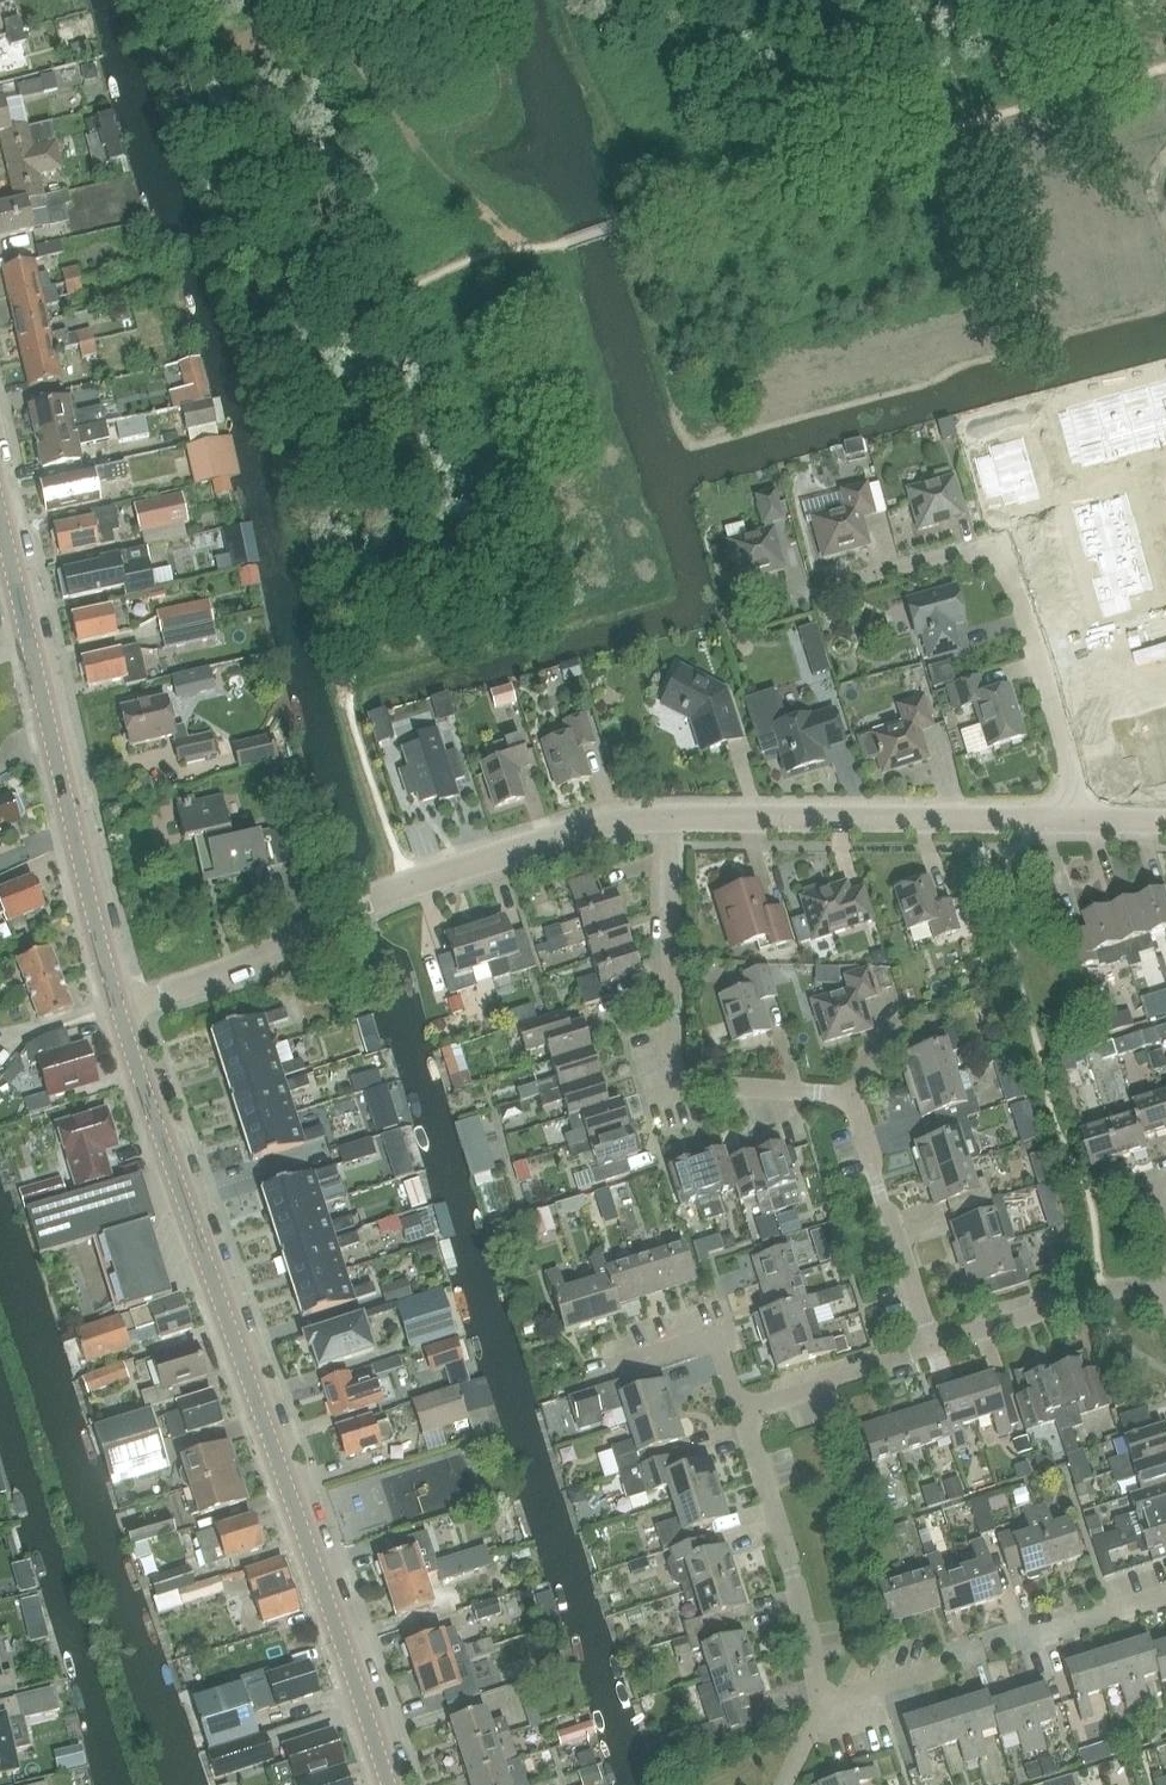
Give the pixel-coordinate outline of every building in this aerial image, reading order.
[(7,34),(23,30),(19,18),(4,22),(7,34)] [(26,43),(23,30),(7,34),(10,47),(26,43)] [(13,81),(9,69),(0,71),(0,84),(13,81)] [(42,81),(17,86),(20,99),(45,94),(42,81)] [(31,138),(28,127),(12,130),(5,101),(0,102),(0,135),(3,144),(31,138)] [(33,149),(31,138),(3,144),(16,203),(16,204),(44,198),(44,197),(39,176),(62,171),(56,144),(33,149)] [(0,206),(0,239),(34,232),(30,213),(70,203),(67,191),(44,197),(44,198),(16,204),(16,203),(0,206)] [(39,258),(65,253),(62,240),(36,246),(39,258)] [(10,299),(54,289),(54,287),(52,287),(48,274),(38,276),(35,262),(3,269),(10,299)] [(66,284),(80,281),(77,268),(63,272),(66,284)] [(83,294),(80,281),(66,284),(69,297),(83,294)] [(58,303),(54,289),(10,299),(17,328),(49,321),(45,306),(58,303)] [(51,332),(49,321),(17,328),(23,358),(55,351),(72,347),(68,329),(51,332)] [(91,329),(76,333),(79,347),(94,343),(91,329)] [(166,341),(171,364),(184,361),(178,338),(166,341)] [(94,343),(79,347),(82,358),(97,355),(94,343)] [(62,380),(55,351),(23,358),(30,388),(62,380)] [(210,400),(200,358),(179,363),(188,405),(210,400)] [(1066,407),(1067,410),(1071,423),(1074,436),(1078,449),(1081,461),(1083,467),(1165,444),(1165,379),(1066,407)] [(36,439),(104,424),(101,408),(80,413),(72,414),(68,400),(30,408),(31,412),(27,416),(29,423),(33,425),(36,439)] [(220,400),(212,401),(182,407),(190,446),(218,439),(215,426),(225,424),(220,400)] [(1067,410),(1057,413),(1060,426),(1071,423),(1067,410)] [(1071,423),(1060,426),(1064,439),(1074,436),(1071,423)] [(108,440),(104,424),(36,439),(43,468),(81,460),(78,447),(87,444),(108,440)] [(1074,436),(1064,439),(1068,452),(1078,449),(1074,436)] [(864,451),(861,441),(861,439),(845,443),(845,446),(848,455),(864,451)] [(184,447),(193,487),(222,481),(213,441),(184,447)] [(992,460),(976,464),(985,496),(1001,492),(1006,508),(1040,498),(1026,447),(991,457),(992,460)] [(1078,449),(1068,452),(1071,464),(1081,461),(1078,449)] [(125,464),(40,481),(47,512),(100,501),(97,484),(127,478),(125,464)] [(938,522),(964,515),(953,476),(906,489),(917,531),(938,525),(938,522)] [(860,517),(874,513),(866,484),(840,491),(846,509),(812,519),(823,557),(867,544),(860,517)] [(756,495),(764,525),(782,520),(774,490),(756,495)] [(1126,493),(1072,508),(1079,533),(1133,517),(1126,493)] [(142,533),(184,525),(188,524),(182,495),(136,504),(142,533)] [(91,513),(92,519),(55,527),(61,555),(114,544),(111,529),(119,528),(115,508),(91,513)] [(1133,517),(1079,533),(1085,556),(1094,553),(1139,541),(1133,517)] [(1048,526),(1039,529),(1043,543),(1052,540),(1048,526)] [(738,580),(783,568),(772,530),(728,542),(738,580)] [(1052,540),(1043,543),(1047,556),(1057,554),(1052,540)] [(1139,541),(1094,553),(1101,577),(1146,564),(1139,541)] [(66,579),(60,580),(64,599),(70,598),(70,599),(124,588),(126,597),(156,590),(147,549),(99,558),(100,564),(65,570),(66,579)] [(157,570),(174,569),(173,553),(156,554),(157,570)] [(1101,577),(1092,579),(1103,618),(1132,610),(1127,596),(1153,589),(1146,564),(1101,577)] [(1063,573),(1054,575),(1058,589),(1067,586),(1063,573)] [(952,625),(963,622),(954,587),(906,600),(916,635),(922,633),(929,659),(959,650),(952,625)] [(110,609),(109,609),(74,617),(79,644),(117,636),(117,635),(131,632),(124,598),(109,602),(110,609)] [(210,605),(158,616),(162,633),(214,622),(210,605)] [(790,620),(803,666),(829,658),(815,613),(790,620)] [(139,646),(83,660),(90,688),(126,679),(128,685),(147,680),(139,646)] [(805,668),(810,688),(827,684),(822,664),(805,668)] [(705,750),(740,739),(725,691),(680,668),(664,701),(695,717),(705,750)] [(989,748),(1024,737),(1007,686),(983,694),(978,677),(946,687),(953,710),(975,703),(989,748)] [(776,691),(746,701),(762,753),(779,748),(787,773),(823,761),(819,749),(843,741),(833,710),(809,718),(809,716),(786,723),(776,691)] [(904,724),(860,738),(866,759),(878,756),(883,772),(927,758),(918,731),(932,727),(922,697),(898,705),(904,724)] [(179,762),(214,754),(210,736),(190,739),(187,726),(174,728),(167,699),(122,709),(131,746),(174,737),(179,762)] [(1157,716),(1165,747),(1165,713),(1157,716)] [(579,749),(594,744),(585,716),(563,723),(567,735),(542,743),(557,788),(589,778),(579,749)] [(1116,725),(1124,754),(1138,749),(1147,782),(1165,776),(1165,747),(1157,716),(1131,723),(1130,721),(1116,725)] [(455,751),(445,755),(436,729),(417,735),(420,742),(402,748),(409,768),(400,771),(406,791),(415,788),(420,803),(437,797),(439,802),(458,795),(453,780),(464,777),(455,751)] [(274,736),(235,745),(240,770),(279,761),(274,736)] [(515,771),(530,766),(521,737),(486,747),(490,761),(480,764),(494,808),(523,799),(515,771)] [(15,824),(20,821),(16,811),(19,810),(21,806),(18,799),(14,797),(11,798),(9,795),(0,798),(0,838),(17,830),(15,824)] [(214,880),(282,864),(275,831),(232,841),(222,797),(177,808),(185,842),(197,839),(199,849),(207,847),(214,880)] [(563,938),(619,920),(611,892),(601,894),(595,876),(568,884),(579,919),(544,930),(548,942),(563,938)] [(38,893),(32,877),(0,890),(0,914),(4,913),(8,923),(44,908),(38,893)] [(934,939),(959,931),(949,901),(937,905),(929,879),(894,890),(907,931),(929,924),(934,939)] [(759,952),(790,943),(781,913),(766,918),(756,883),(737,889),(738,893),(722,898),(737,944),(755,938),(759,952)] [(806,893),(807,896),(800,898),(813,939),(873,920),(863,889),(848,893),(846,884),(820,892),(819,889),(816,887),(812,887),(809,890),(806,893)] [(1139,898),(1151,936),(1165,931),(1165,890),(1139,898)] [(1111,907),(1127,957),(1140,953),(1136,941),(1151,936),(1139,898),(1111,907)] [(1122,959),(1127,957),(1111,907),(1084,915),(1089,931),(1072,936),(1083,967),(1100,962),(1101,966),(1106,965),(1109,966),(1120,963),(1122,959)] [(503,917),(475,926),(491,977),(492,981),(535,967),(524,935),(510,940),(503,917)] [(619,920),(563,938),(566,950),(589,943),(594,959),(628,948),(619,920)] [(491,977),(475,926),(447,935),(455,958),(440,962),(451,994),(476,986),(475,983),(491,977)] [(637,977),(628,948),(594,959),(599,975),(577,982),(585,1008),(615,998),(611,985),(637,977)] [(28,991),(61,978),(50,949),(17,961),(28,991)] [(719,997),(724,1011),(733,1042),(770,1031),(761,1002),(776,997),(767,967),(744,974),(748,988),(719,997)] [(812,1002),(815,1011),(825,1043),(870,1029),(862,1001),(875,997),(867,970),(844,977),(849,991),(812,1002)] [(72,1008),(61,978),(28,991),(39,1021),(72,1008)] [(285,983),(289,1007),(301,1005),(298,981),(285,983)] [(1157,1003),(1162,1018),(1165,1016),(1165,1000),(1157,1003)] [(211,1032),(221,1063),(273,1046),(267,1027),(288,1020),(286,1011),(285,1009),(279,1011),(263,1016),(263,1015),(211,1032)] [(563,1012),(517,1026),(525,1052),(546,1046),(551,1062),(591,1049),(582,1021),(567,1026),(563,1012)] [(1099,1021),(1104,1036),(1134,1026),(1129,1012),(1099,1021)] [(282,1030),(286,1045),(305,1038),(300,1024),(282,1030)] [(912,1087),(955,1074),(949,1053),(959,1050),(952,1028),(913,1039),(917,1052),(903,1057),(912,1087)] [(1156,1029),(1142,1033),(1146,1048),(1160,1043),(1156,1029)] [(66,1030),(46,1037),(26,1047),(32,1066),(39,1063),(48,1095),(53,1093),(56,1096),(65,1093),(66,1089),(97,1080),(87,1046),(72,1050),(66,1030)] [(440,1035),(446,1057),(467,1051),(461,1030),(440,1035)] [(1146,1048),(1142,1033),(1128,1037),(1132,1052),(1146,1048)] [(1104,1061),(1119,1056),(1114,1042),(1100,1046),(1104,1061)] [(273,1046),(221,1063),(231,1094),(283,1078),(283,1077),(305,1070),(301,1059),(279,1066),(273,1046)] [(591,1049),(551,1062),(556,1078),(536,1084),(539,1096),(600,1077),(591,1049)] [(1063,1074),(1077,1070),(1073,1055),(1059,1059),(1063,1074)] [(354,1066),(358,1078),(381,1070),(377,1057),(354,1066)] [(955,1074),(912,1087),(922,1117),(936,1112),(940,1124),(965,1118),(979,1113),(972,1091),(968,1078),(966,1074),(964,1072),(960,1073),(955,1074)] [(284,1082),(232,1099),(242,1130),(294,1114),(288,1094),(310,1087),(306,1076),(284,1083),(284,1082)] [(569,1117),(580,1114),(609,1104),(608,1104),(600,1077),(539,1096),(543,1107),(563,1101),(569,1117)] [(502,1093),(506,1109),(521,1105),(517,1089),(502,1093)] [(1137,1115),(1144,1139),(1146,1138),(1165,1132),(1165,1109),(1161,1094),(1133,1103),(1137,1115)] [(609,1104),(580,1114),(585,1129),(564,1136),(568,1147),(628,1128),(624,1115),(629,1113),(625,1102),(621,1103),(620,1100),(608,1104),(609,1104)] [(57,1125),(58,1129),(56,1134),(59,1144),(64,1146),(68,1160),(69,1159),(78,1187),(110,1178),(104,1160),(102,1160),(99,1151),(116,1145),(106,1111),(57,1125)] [(294,1114),(242,1130),(252,1161),(326,1137),(322,1126),(300,1133),(294,1114)] [(1149,1150),(1146,1138),(1144,1139),(1137,1115),(1110,1123),(1121,1159),(1149,1150)] [(930,1140),(915,1145),(925,1175),(968,1162),(978,1158),(965,1118),(940,1124),(926,1128),(930,1140)] [(1093,1167),(1121,1159),(1110,1123),(1082,1132),(1093,1167)] [(633,1141),(628,1128),(568,1147),(572,1159),(592,1153),(597,1169),(590,1172),(595,1187),(631,1174),(626,1160),(637,1156),(636,1153),(641,1152),(637,1140),(633,1141)] [(755,1152),(773,1213),(785,1209),(779,1188),(795,1183),(790,1167),(794,1165),(796,1161),(793,1150),(789,1148),(784,1149),(783,1144),(780,1145),(778,1139),(766,1143),(768,1148),(755,1152)] [(535,1146),(515,1147),(516,1169),(536,1168),(535,1146)] [(720,1194),(735,1189),(728,1161),(724,1149),(696,1158),(715,1218),(726,1215),(720,1194)] [(728,1161),(735,1189),(739,1201),(755,1196),(762,1216),(773,1213),(755,1152),(728,1161)] [(703,1222),(715,1218),(696,1158),(668,1167),(680,1206),(697,1201),(703,1222)] [(953,1213),(962,1210),(991,1201),(991,1200),(985,1179),(974,1182),(968,1162),(925,1175),(934,1205),(949,1201),(953,1213)] [(261,1189),(271,1220),(323,1204),(317,1184),(338,1177),(335,1166),(261,1189)] [(92,1239),(149,1222),(155,1221),(141,1175),(27,1210),(40,1255),(92,1239)] [(62,1177),(34,1185),(39,1205),(67,1197),(62,1177)] [(584,1196),(555,1205),(559,1216),(587,1207),(584,1196)] [(966,1222),(951,1226),(961,1256),(1003,1243),(1014,1240),(1007,1219),(1000,1197),(991,1200),(991,1201),(962,1210),(966,1222)] [(323,1204),(271,1220),(281,1251),(333,1235),(333,1234),(355,1227),(351,1216),(329,1223),(323,1204)] [(772,1216),(752,1221),(757,1241),(777,1235),(772,1216)] [(171,1296),(149,1222),(92,1239),(114,1312),(124,1309),(124,1310),(171,1296)] [(651,1234),(656,1253),(658,1252),(669,1288),(696,1280),(685,1244),(669,1249),(664,1231),(651,1234)] [(334,1239),(282,1256),(292,1287),(344,1270),(338,1251),(360,1244),(356,1233),(335,1240),(334,1239)] [(703,1241),(693,1244),(694,1247),(697,1257),(699,1263),(709,1260),(708,1256),(708,1254),(724,1249),(722,1243),(721,1239),(720,1236),(703,1241)] [(728,1237),(721,1239),(722,1243),(724,1249),(731,1247),(736,1246),(734,1240),(728,1237)] [(428,1262),(434,1247),(418,1241),(412,1256),(428,1262)] [(1010,1264),(1003,1243),(961,1256),(970,1287),(978,1284),(981,1293),(986,1295),(1027,1283),(1020,1261),(1010,1264)] [(761,1285),(797,1274),(788,1247),(752,1258),(761,1285)] [(658,1252),(656,1253),(632,1260),(643,1297),(669,1288),(658,1252)] [(620,1314),(617,1305),(606,1268),(602,1256),(590,1260),(596,1280),(581,1285),(592,1323),(620,1314)] [(643,1297),(632,1260),(606,1268),(617,1305),(643,1297)] [(344,1270),(292,1287),(302,1318),(354,1301),(376,1294),(372,1283),(351,1290),(344,1270)] [(564,1332),(592,1323),(581,1285),(565,1290),(558,1270),(546,1274),(564,1332)] [(805,1299),(797,1274),(761,1285),(769,1311),(805,1299)] [(762,1344),(769,1342),(768,1342),(817,1326),(812,1310),(840,1302),(836,1289),(805,1299),(769,1311),(759,1313),(763,1326),(757,1328),(762,1344)] [(443,1291),(398,1305),(411,1349),(457,1335),(443,1291)] [(191,1330),(180,1296),(130,1313),(136,1331),(154,1325),(159,1340),(191,1330)] [(120,1316),(74,1332),(86,1364),(131,1349),(120,1316)] [(374,1352),(363,1317),(307,1334),(307,1336),(305,1337),(308,1348),(311,1347),(318,1370),(374,1352)] [(768,1342),(769,1342),(777,1370),(835,1351),(832,1339),(822,1342),(817,1326),(768,1342)] [(460,1340),(431,1348),(438,1372),(467,1364),(460,1340)] [(141,1393),(146,1409),(181,1398),(177,1384),(206,1375),(196,1344),(153,1357),(162,1386),(141,1393)] [(1050,1362),(1052,1369),(1071,1429),(1073,1429),(1082,1426),(1079,1416),(1109,1406),(1098,1370),(1084,1374),(1080,1360),(1078,1353),(1050,1362)] [(401,1357),(387,1362),(391,1374),(405,1369),(401,1357)] [(96,1394),(130,1381),(123,1362),(89,1376),(96,1394)] [(1071,1429),(1052,1369),(1039,1373),(1037,1367),(1014,1374),(1021,1396),(1015,1398),(1026,1431),(1056,1422),(1059,1433),(1066,1457),(1080,1452),(1073,1429),(1071,1429)] [(347,1375),(322,1383),(333,1419),(384,1404),(376,1380),(351,1388),(347,1375)] [(964,1384),(976,1422),(992,1416),(999,1437),(1011,1433),(1009,1427),(1018,1424),(1009,1397),(1000,1399),(992,1375),(964,1384)] [(477,1380),(413,1401),(424,1437),(469,1423),(473,1437),(491,1432),(477,1380)] [(629,1425),(673,1411),(664,1382),(629,1393),(624,1380),(568,1397),(573,1415),(598,1407),(601,1416),(623,1409),(629,1425)] [(960,1426),(976,1422),(964,1384),(936,1393),(939,1402),(951,1438),(955,1451),(967,1447),(960,1426)] [(180,1412),(166,1417),(173,1439),(189,1434),(191,1436),(200,1433),(200,1430),(221,1423),(211,1392),(177,1403),(180,1412)] [(951,1438),(939,1402),(913,1410),(924,1446),(951,1438)] [(1124,1432),(1151,1424),(1146,1408),(1119,1416),(1124,1432)] [(924,1446),(913,1410),(887,1419),(898,1454),(924,1446)] [(108,1474),(166,1455),(152,1411),(94,1429),(108,1474)] [(611,1448),(619,1473),(651,1463),(647,1451),(682,1439),(673,1411),(629,1425),(634,1441),(611,1448)] [(345,1458),(394,1443),(387,1422),(374,1426),(371,1417),(336,1428),(345,1458)] [(872,1463),(898,1454),(887,1419),(861,1427),(872,1463)] [(1165,1455),(1165,1435),(1163,1425),(1123,1438),(1128,1454),(1108,1461),(1111,1472),(1165,1455)] [(191,1487),(233,1473),(230,1464),(234,1463),(228,1444),(182,1458),(185,1468),(182,1469),(180,1473),(183,1484),(188,1486),(191,1485),(191,1487)] [(170,1468),(166,1455),(108,1474),(112,1487),(170,1468)] [(1140,1493),(1165,1485),(1165,1455),(1111,1472),(1115,1484),(1136,1477),(1140,1493)] [(651,1463),(619,1473),(628,1499),(645,1493),(646,1494),(668,1487),(673,1503),(718,1489),(709,1460),(673,1471),(669,1457),(651,1463)] [(237,1483),(233,1473),(191,1487),(196,1502),(189,1504),(193,1516),(200,1513),(200,1515),(246,1500),(240,1481),(237,1483)] [(1140,1493),(1129,1496),(1134,1513),(1114,1519),(1118,1531),(1165,1516),(1165,1485),(1140,1493)] [(727,1518),(718,1489),(673,1503),(678,1519),(656,1526),(664,1552),(670,1550),(696,1542),(692,1529),(727,1518)] [(995,1532),(985,1498),(969,1503),(980,1537),(995,1532)] [(1034,1509),(1053,1567),(1080,1558),(1069,1521),(1052,1526),(1046,1505),(1034,1509)] [(1040,1571),(1053,1567),(1034,1509),(1023,1513),(1029,1533),(1014,1538),(1012,1532),(998,1537),(1008,1571),(1022,1566),(1025,1576),(1026,1575),(1027,1578),(1030,1579),(1039,1577),(1041,1574),(1040,1571)] [(131,1546),(175,1532),(170,1516),(126,1530),(131,1546)] [(1118,1531),(1096,1538),(1102,1555),(1123,1549),(1121,1542),(1142,1536),(1147,1553),(1151,1551),(1154,1561),(1152,1562),(1152,1563),(1165,1559),(1165,1516),(1118,1531)] [(226,1560),(262,1549),(252,1517),(195,1535),(200,1551),(220,1544),(226,1560)] [(706,1539),(696,1542),(670,1550),(672,1556),(669,1560),(668,1562),(673,1580),(674,1582),(677,1583),(680,1583),(683,1592),(737,1576),(728,1546),(709,1552),(706,1539)] [(961,1569),(973,1607),(1001,1598),(983,1540),(971,1544),(977,1564),(961,1569)] [(415,1549),(378,1561),(387,1590),(436,1573),(434,1567),(431,1559),(419,1563),(415,1549)] [(484,1551),(464,1557),(468,1572),(489,1565),(484,1551)] [(931,1571),(942,1606),(945,1616),(973,1607),(961,1569),(945,1574),(939,1554),(927,1558),(931,1571)] [(463,1557),(450,1562),(454,1577),(468,1572),(463,1557)] [(281,1558),(245,1570),(263,1623),(299,1610),(281,1558)] [(436,1573),(387,1590),(396,1616),(433,1604),(429,1592),(442,1588),(440,1581),(454,1577),(450,1562),(434,1567),(436,1573)] [(158,1597),(194,1585),(188,1566),(152,1578),(158,1597)] [(942,1606),(931,1571),(905,1578),(916,1614),(942,1606)] [(747,1606),(737,1576),(683,1592),(686,1602),(697,1599),(703,1618),(683,1624),(687,1637),(723,1627),(719,1614),(747,1606)] [(219,1578),(179,1592),(183,1604),(224,1590),(219,1578)] [(890,1622),(916,1614),(905,1578),(878,1587),(890,1622)] [(505,1597),(466,1610),(471,1626),(510,1613),(505,1597)] [(727,1639),(723,1627),(687,1637),(692,1651),(702,1648),(708,1666),(698,1670),(701,1680),(755,1663),(745,1633),(727,1639)] [(405,1644),(414,1672),(464,1656),(461,1649),(465,1648),(458,1644),(453,1629),(442,1633),(405,1644)] [(1142,1679),(1158,1673),(1147,1640),(1149,1639),(1146,1630),(1117,1639),(1138,1703),(1148,1700),(1142,1679)] [(1158,1673),(1161,1683),(1165,1681),(1165,1634),(1149,1639),(1147,1640),(1158,1673)] [(1089,1648),(1103,1691),(1120,1686),(1127,1706),(1138,1703),(1117,1639),(1089,1648)] [(490,1640),(476,1644),(481,1659),(495,1655),(492,1647),(490,1640)] [(467,1663),(481,1659),(476,1644),(465,1648),(461,1649),(464,1656),(414,1672),(422,1699),(460,1688),(456,1675),(469,1671),(467,1663)] [(1086,1696),(1103,1691),(1089,1648),(1061,1657),(1082,1721),(1093,1717),(1086,1696)] [(270,1709),(318,1694),(308,1663),(267,1676),(271,1689),(264,1691),(270,1709)] [(532,1663),(492,1675),(497,1691),(525,1682),(524,1679),(536,1676),(532,1663)] [(764,1693),(755,1663),(701,1680),(703,1688),(699,1690),(709,1723),(714,1722),(719,1738),(755,1726),(746,1698),(764,1693)] [(16,1690),(12,1672),(1,1675),(0,1671),(0,1694),(16,1690)] [(530,1727),(541,1723),(533,1698),(552,1692),(547,1676),(518,1685),(522,1697),(520,1698),(530,1727)] [(1014,1687),(1034,1751),(1045,1747),(1038,1726),(1056,1721),(1042,1678),(1014,1687)] [(208,1750),(258,1734),(242,1684),(192,1700),(208,1750)] [(985,1696),(987,1695),(984,1686),(956,1695),(976,1759),(986,1756),(980,1735),(996,1730),(985,1696)] [(985,1696),(996,1730),(999,1739),(1017,1733),(1024,1754),(1034,1751),(1014,1687),(987,1695),(985,1696)] [(928,1704),(941,1747),(958,1742),(965,1763),(976,1759),(956,1695),(928,1704)] [(16,1770),(4,1720),(20,1717),(16,1699),(0,1703),(0,1773),(16,1770)] [(924,1753),(941,1747),(928,1704),(900,1713),(920,1777),(931,1773),(924,1753)] [(460,1748),(494,1738),(509,1733),(504,1718),(489,1723),(485,1710),(451,1720),(460,1748)] [(595,1734),(592,1722),(556,1734),(560,1745),(595,1734)] [(332,1730),(284,1746),(295,1780),(344,1765),(332,1730)] [(265,1734),(236,1743),(209,1752),(217,1778),(273,1759),(270,1750),(265,1734)] [(469,1777),(502,1766),(502,1765),(518,1760),(514,1749),(499,1754),(494,1738),(460,1748),(469,1777)] [(345,1766),(307,1777),(310,1784),(351,1784),(345,1766)] [(524,1774),(507,1780),(502,1766),(469,1777),(471,1784),(527,1784),(524,1774)] [(878,1779),(875,1768),(819,1784),(858,1784),(878,1779)]
